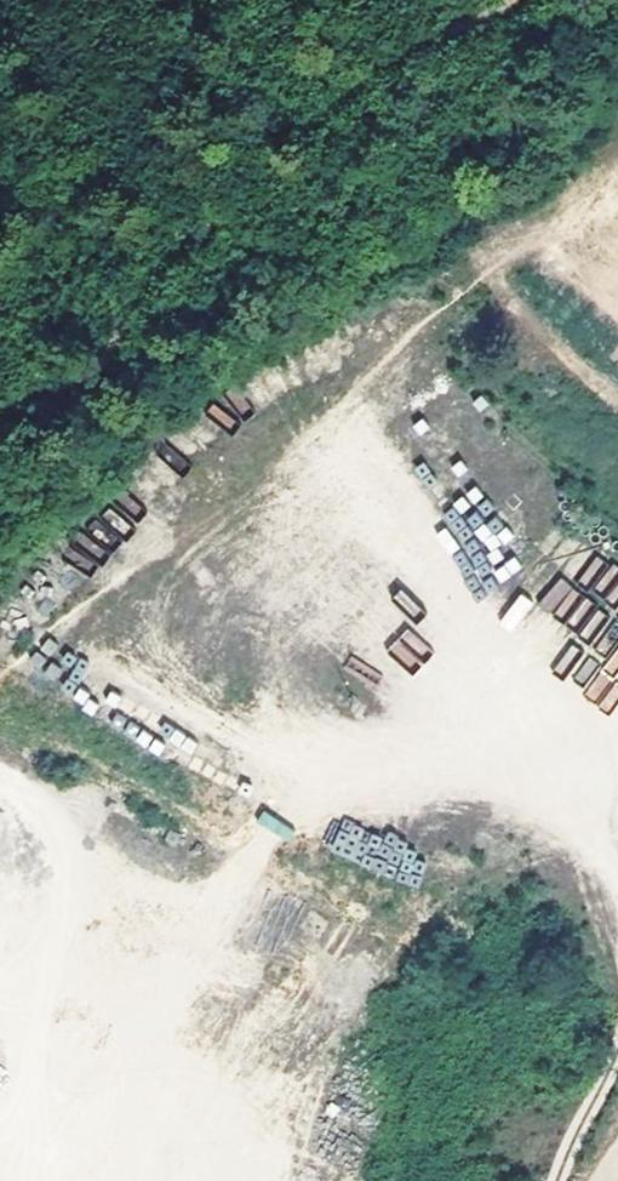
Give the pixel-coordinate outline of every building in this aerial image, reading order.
[(165,443),(157,452),(180,472),(188,462),(165,443)] [(88,579),(122,544),(94,517),(60,551),(88,579)] [(615,606),(617,601),(617,570),(594,555),(577,582),(615,606)] [(499,584),(521,569),(513,557),(491,572),(499,584)] [(539,603),(591,642),(610,617),(559,578),(539,603)] [(402,587),(391,597),(414,620),(424,610),(402,587)] [(511,631),(534,603),(521,593),(498,620),(511,631)] [(386,649),(412,674),(434,652),(408,627),(386,649)] [(572,643),(553,667),(582,689),(600,665),(572,643)] [(617,701),(617,644),(583,696),(609,713),(617,701)] [(160,735),(188,754),(197,742),(168,723),(160,735)] [(340,822),(328,855),(416,886),(428,854),(340,822)]
